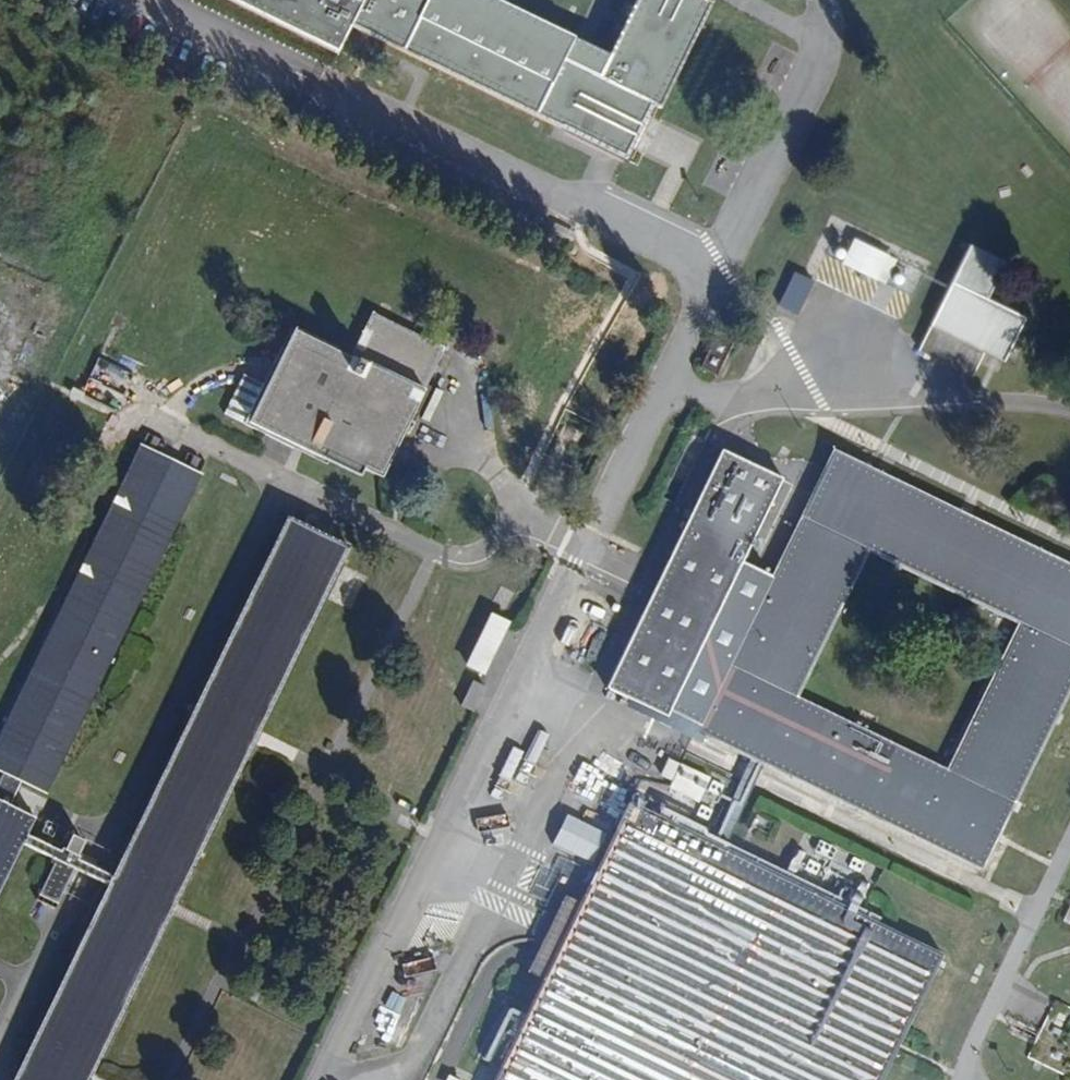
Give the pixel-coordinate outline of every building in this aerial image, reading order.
[(355,0),(234,0),(335,52),(349,24),(360,2),(355,0)] [(360,2),(349,24),(624,159),(652,104),(660,108),(667,92),(711,3),(705,0),(636,0),(624,24),(598,75),(563,58),(573,37),(496,0),(355,0),(360,2)] [(892,253),(858,236),(845,261),(879,277),(892,253)] [(973,243),(955,279),(932,323),(1006,359),(1028,316),(990,296),(1008,260),(973,243)] [(313,347),(286,400),(321,419),(310,441),(382,476),(445,348),(391,321),(397,307),(380,300),(348,363),(313,347)] [(24,842),(71,866),(75,858),(83,842),(73,836),(64,853),(27,834),(35,817),(10,805),(22,782),(46,793),(202,475),(141,445),(0,733),(0,770),(4,772),(0,780),(0,891),(24,842)] [(699,723),(696,728),(695,731),(752,758),(765,765),(984,870),(1069,692),(1069,564),(833,448),(772,572),(745,559),(747,555),(786,476),(724,446),(685,525),(606,687),(666,717),(669,710),(699,723)] [(89,1077),(171,908),(255,736),(347,547),(288,517),(114,877),(94,868),(91,875),(109,885),(14,1079),(87,1079),(89,1077)] [(493,614),(467,665),(483,673),(509,623),(493,614)] [(752,758),(711,842),(725,848),(765,765),(752,758)] [(681,764),(670,788),(698,802),(709,778),(681,764)] [(942,954),(725,848),(711,842),(630,802),(495,1079),(881,1079),(942,954)] [(91,875),(94,868),(90,866),(75,858),(71,866),(87,874),(91,875)] [(56,860),(36,899),(55,908),(73,869),(56,860)] [(1027,1056),(1069,1078),(1069,1007),(1055,1000),(1027,1056)]
